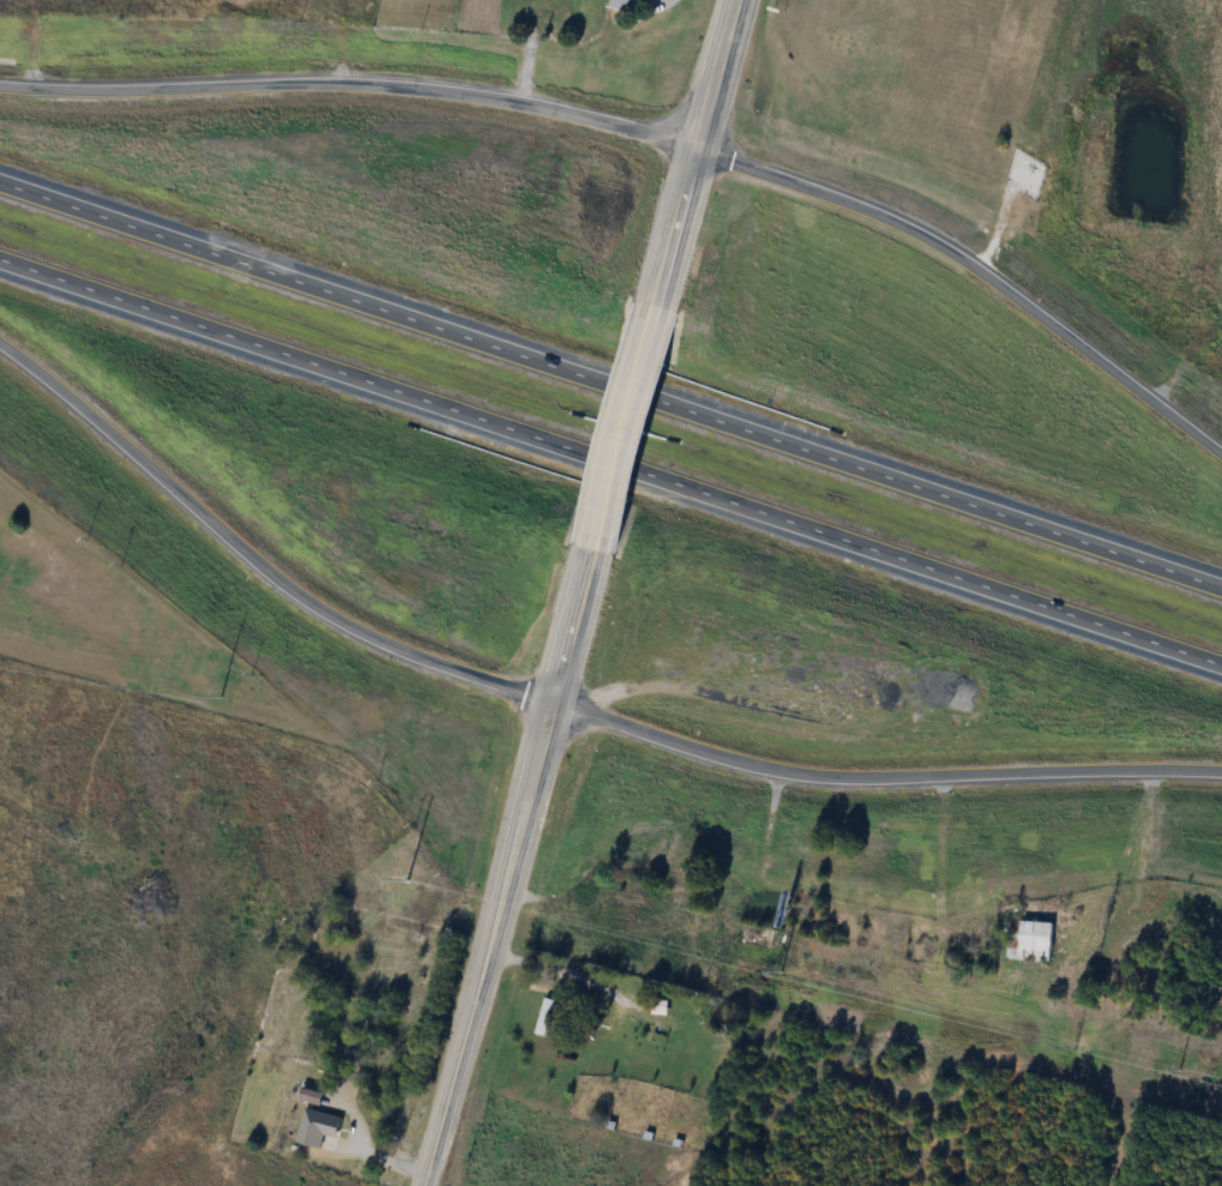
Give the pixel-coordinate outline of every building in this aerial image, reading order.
[(631,13),(634,0),(613,0),(611,8),(631,13)] [(1054,961),(1054,921),(1008,921),(1008,960),(1054,961)] [(556,1000),(544,997),(536,1033),(547,1036),(556,1000)] [(353,1018),(351,1011),(342,1014),(344,1021),(353,1018)]
